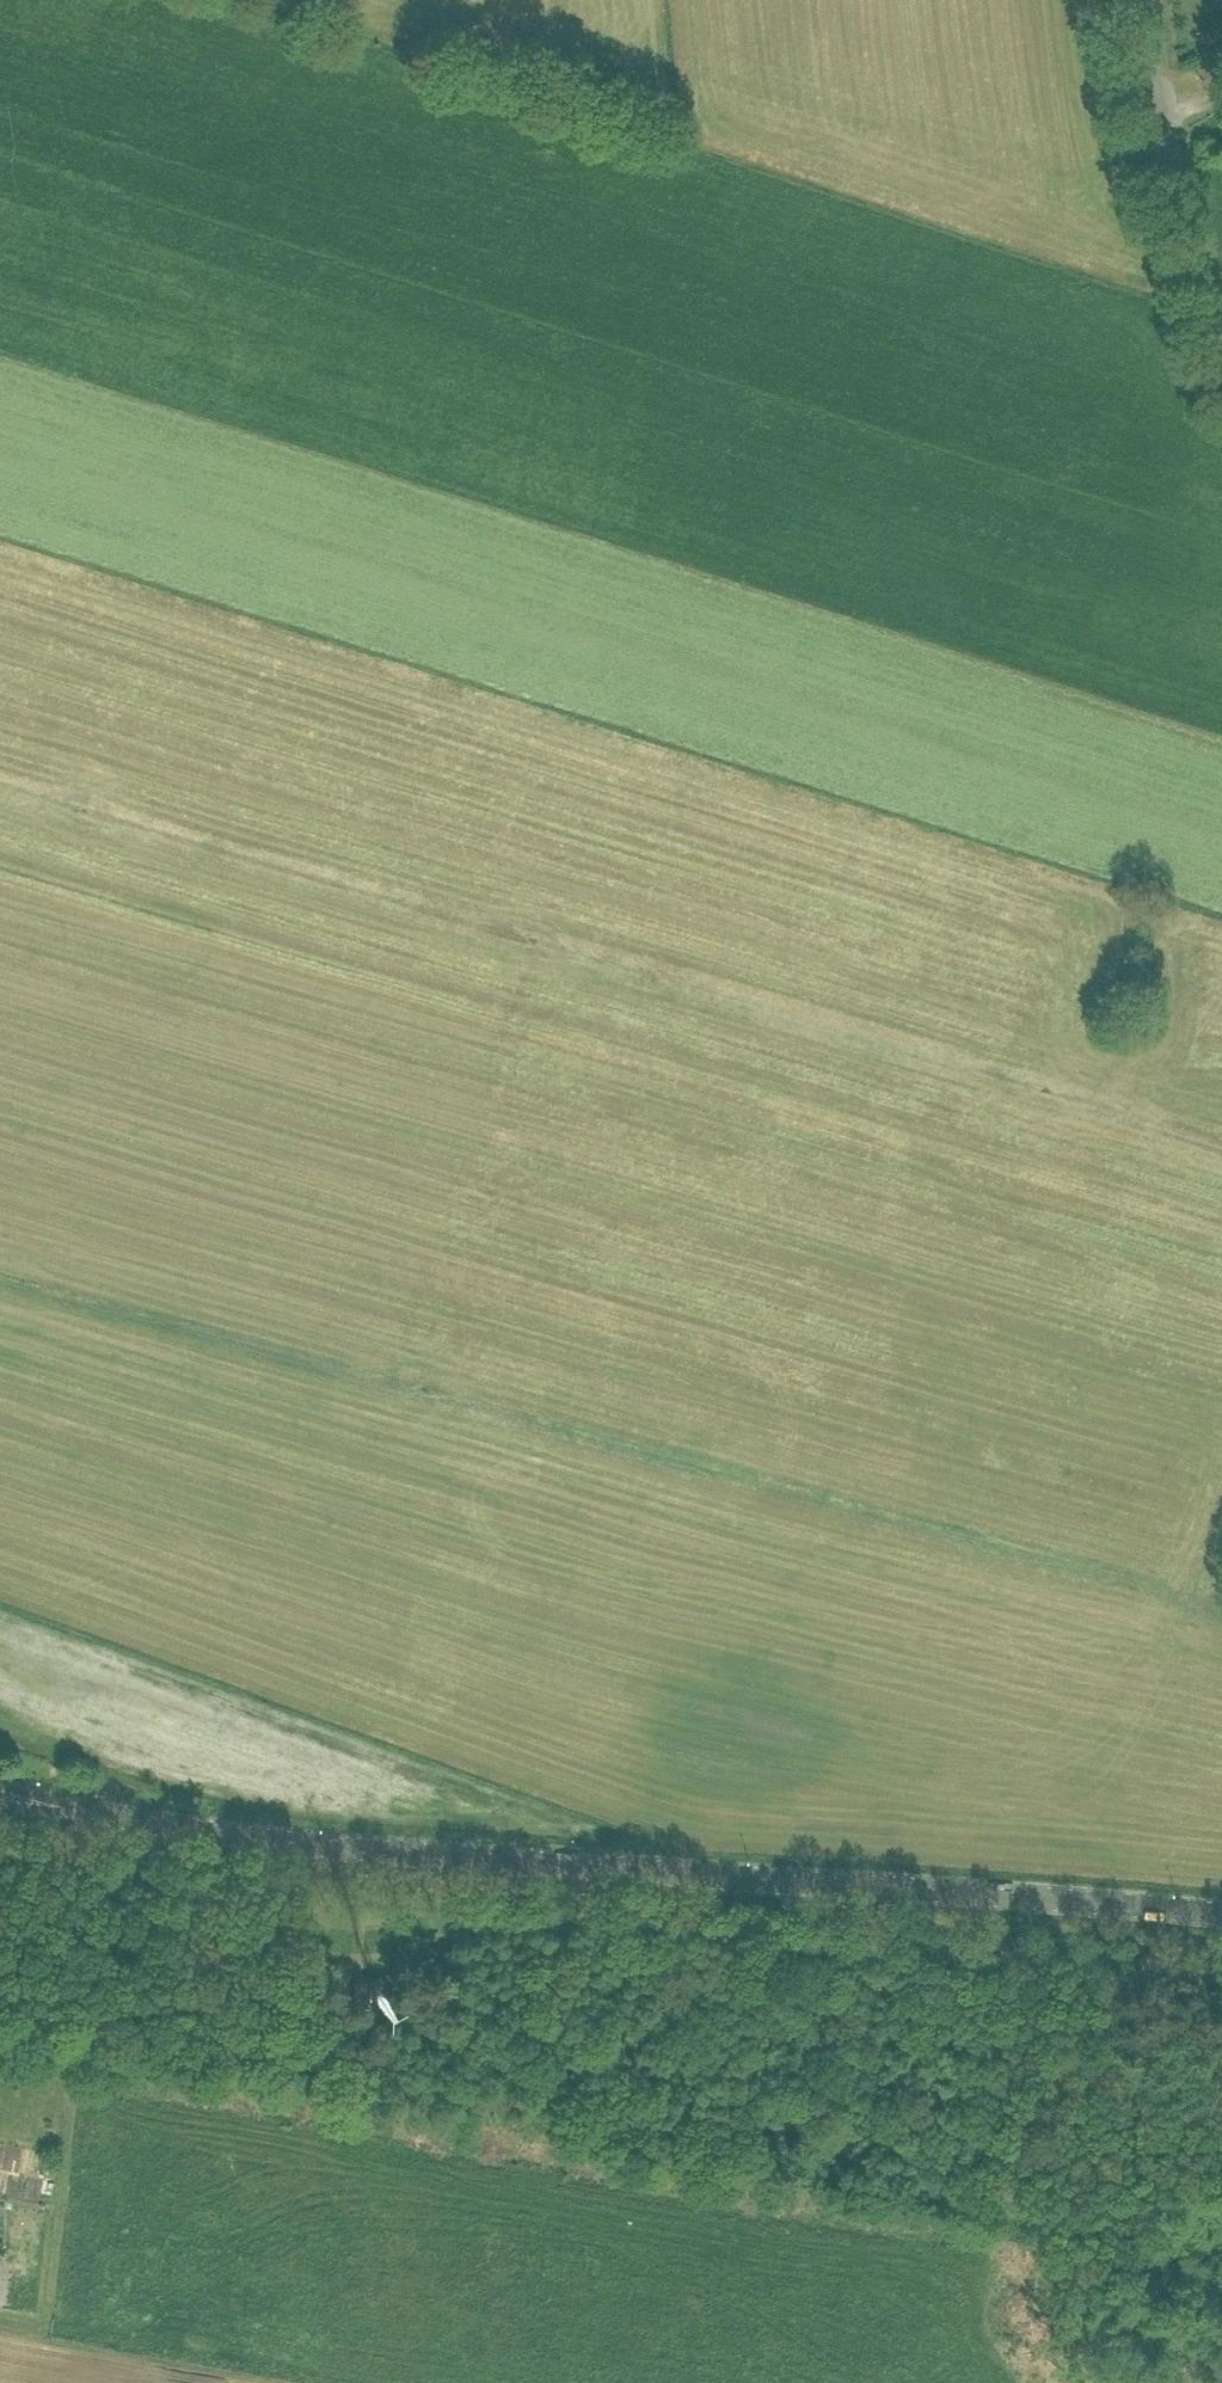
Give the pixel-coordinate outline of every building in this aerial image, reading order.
[(354,2006),(369,2007),(369,1983),(355,1982),(354,2006)] [(15,2166),(39,2172),(45,2147),(21,2141),(15,2166)]
